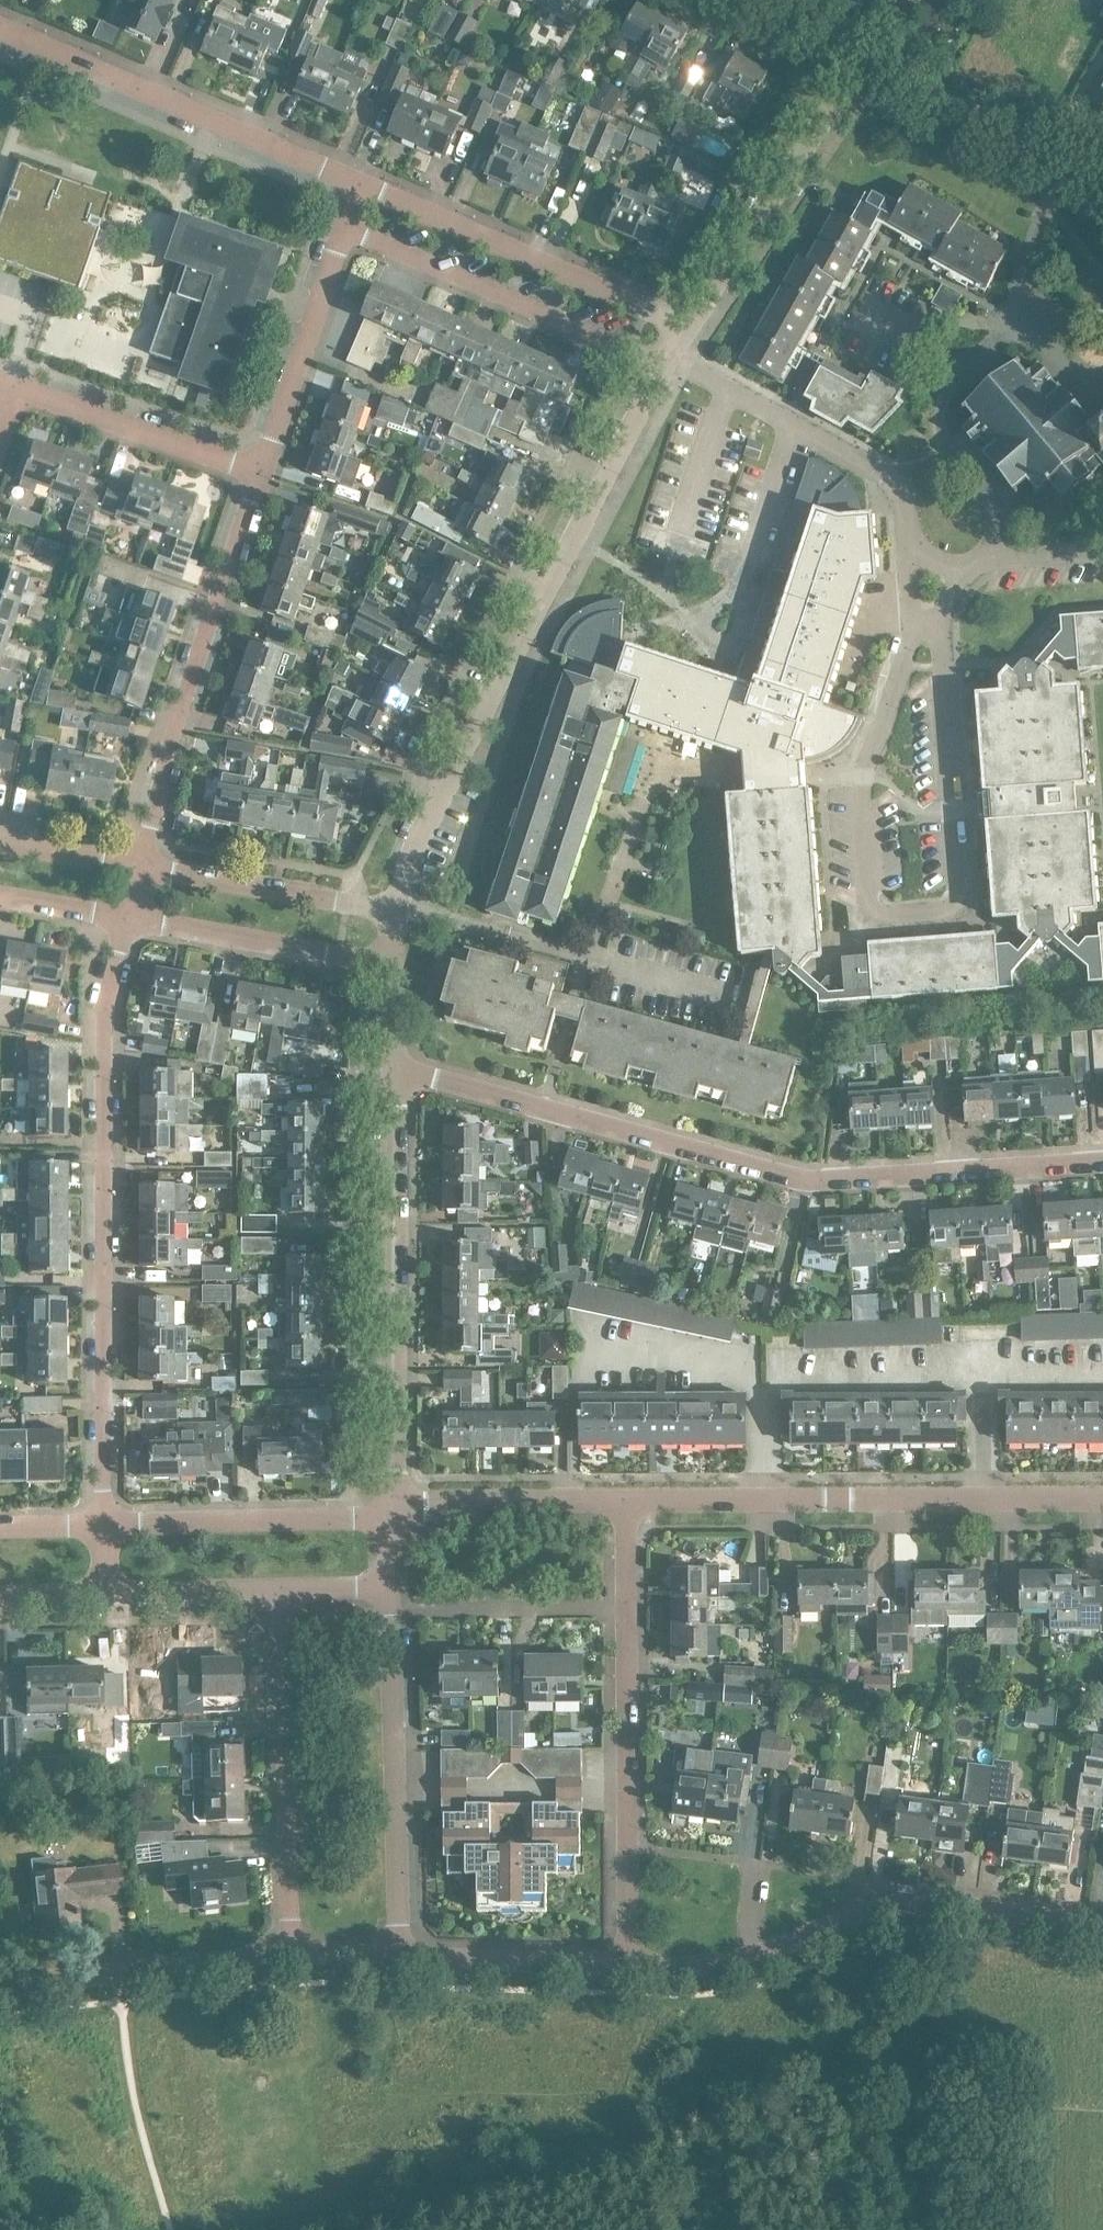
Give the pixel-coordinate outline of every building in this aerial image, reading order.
[(174,7),(170,5),(172,0),(133,0),(128,11),(129,12),(123,26),(155,40),(161,26),(165,27),(174,7)] [(310,15),(320,20),(329,0),(316,0),(310,15)] [(559,12),(565,1),(571,4),(573,0),(537,0),(559,12)] [(905,4),(906,2),(920,10),(926,0),(898,0),(905,4)] [(429,35),(444,42),(459,14),(445,6),(429,35)] [(621,34),(613,48),(627,56),(619,70),(630,76),(631,75),(641,57),(643,53),(663,16),(655,12),(653,15),(637,6),(635,9),(633,8),(626,20),(628,21),(621,34)] [(204,53),(230,64),(248,20),(218,7),(213,21),(217,23),(204,53)] [(248,20),(230,64),(256,75),(267,50),(277,54),(286,34),(281,28),(251,15),(248,20)] [(448,40),(464,49),(477,24),(462,16),(448,40)] [(632,76),(627,84),(636,89),(640,81),(642,82),(650,68),(664,76),(679,49),(681,51),(688,39),(685,38),(687,35),(671,26),(673,22),(663,16),(643,53),(641,57),(631,75),(632,76)] [(387,19),(383,29),(392,33),(396,22),(387,19)] [(412,27),(397,20),(396,22),(392,33),(386,47),(401,53),(412,27)] [(305,23),(302,30),(309,33),(312,26),(305,23)] [(323,104),(341,61),(342,61),(344,55),(321,45),(321,46),(311,42),(314,36),(300,30),(290,55),(303,60),(304,59),(310,62),(296,92),(323,104)] [(461,51),(456,63),(463,66),(470,63),(473,56),(461,51)] [(401,54),(397,65),(404,68),(409,57),(401,54)] [(764,81),(768,75),(735,56),(720,84),(714,81),(704,99),(725,111),(726,110),(743,119),(753,101),(757,95),(759,96),(766,83),(764,81)] [(540,82),(555,90),(568,66),(554,58),(540,82)] [(342,61),(341,61),(323,104),(349,115),(362,84),(367,72),(342,61)] [(384,92),(380,101),(393,107),(394,105),(400,108),(389,133),(417,145),(433,109),(418,102),(420,98),(423,91),(403,83),(409,70),(404,68),(397,65),(396,65),(384,92)] [(688,66),(674,92),(687,99),(701,73),(688,66)] [(496,93),(490,107),(507,114),(512,101),(522,79),(508,73),(499,94),(496,93)] [(1091,105),(1102,112),(1102,74),(1091,93),(1096,96),(1091,105)] [(591,109),(603,115),(611,118),(623,93),(604,83),(591,109)] [(448,115),(433,109),(417,145),(446,157),(460,124),(466,127),(465,127),(478,133),(490,106),(477,100),(469,119),(463,117),(463,116),(450,111),(448,115)] [(603,115),(591,109),(586,107),(569,149),(586,156),(600,122),(603,115)] [(696,126),(680,119),(670,136),(686,144),(696,126)] [(586,156),(605,164),(611,149),(622,154),(633,127),(622,122),(619,130),(600,122),(586,156)] [(514,187),(527,156),(531,147),(538,131),(522,124),(519,132),(502,124),(494,144),(500,146),(487,175),(490,177),(488,181),(501,186),(503,182),(514,187)] [(527,156),(514,187),(525,192),(523,196),(536,201),(538,197),(540,198),(554,168),(560,153),(545,147),(550,136),(538,131),(531,147),(527,156)] [(695,156),(690,168),(690,169),(713,179),(719,166),(695,156)] [(0,213),(0,264),(79,291),(112,194),(17,162),(0,213)] [(635,197),(624,192),(617,209),(609,206),(602,222),(610,225),(609,228),(634,239),(655,191),(659,181),(649,177),(645,187),(640,184),(635,197)] [(889,223),(905,232),(900,241),(910,247),(933,206),(923,200),(926,195),(910,186),(889,223)] [(634,239),(663,251),(679,215),(678,215),(683,203),(655,191),(634,239)] [(866,195),(851,222),(868,231),(886,200),(872,193),(870,197),(866,195)] [(925,243),(940,251),(940,252),(957,222),(957,223),(962,215),(946,206),(943,212),(933,206),(910,247),(920,252),(925,243)] [(868,231),(851,222),(834,213),(826,228),(831,231),(825,241),(866,264),(871,254),(862,249),(871,233),(868,231)] [(282,253),(184,219),(170,260),(182,264),(150,354),(188,367),(183,379),(224,393),(263,282),(265,283),(282,253)] [(957,222),(940,252),(940,251),(935,259),(951,268),(946,277),(956,283),(979,242),(969,236),(972,231),(957,223),(957,222)] [(814,248),(806,263),(835,280),(834,280),(842,285),(851,269),(860,274),(866,264),(825,241),(820,251),(814,248)] [(979,242),(956,283),(966,288),(971,279),(987,288),(1008,251),(992,242),(989,248),(979,242)] [(835,280),(806,263),(798,259),(790,274),(795,277),(789,287),(830,310),(835,300),(826,295),(834,280),(835,280)] [(951,315),(962,295),(942,284),(931,304),(951,315)] [(425,306),(377,285),(363,317),(366,318),(347,362),(370,372),(375,362),(382,365),(389,348),(382,345),(385,338),(407,348),(425,306)] [(830,310),(789,287),(784,297),(778,294),(770,310),(806,330),(815,315),(824,320),(830,310)] [(413,365),(423,343),(444,352),(457,320),(437,311),(436,314),(424,309),(426,306),(425,306),(407,348),(402,360),(413,365)] [(806,330),(770,310),(761,325),(767,328),(761,338),(801,361),(807,351),(798,346),(806,330)] [(447,421),(453,424),(459,426),(497,340),(484,335),(485,332),(457,320),(444,352),(459,359),(452,375),(464,380),(458,393),(437,383),(430,398),(453,408),(447,421)] [(801,361),(761,338),(755,348),(750,345),(741,361),(778,381),(787,366),(796,371),(801,361)] [(510,399),(516,384),(530,351),(510,343),(509,346),(497,340),(459,426),(486,438),(498,410),(483,404),(489,390),(510,399)] [(510,399),(497,427),(519,436),(542,447),(561,403),(564,405),(579,372),(577,372),(576,375),(565,370),(566,367),(537,355),(536,357),(530,355),(531,352),(530,351),(516,384),(527,388),(521,404),(510,399)] [(990,464),(987,467),(989,469),(992,466),(1004,480),(1001,482),(1002,485),(1005,482),(1016,494),(1018,492),(1016,489),(1027,480),(1036,490),(1033,493),(1035,495),(1047,485),(1049,486),(1050,485),(1062,499),(1086,478),(1088,481),(1092,477),(1090,474),(1102,463),(1102,423),(1096,430),(1083,415),(1086,413),(1085,411),(1082,413),(1070,400),(1073,397),(1071,395),(1068,398),(1058,385),(1057,386),(1038,364),(1026,375),(1018,365),(1021,362),(1019,360),(1002,374),(993,364),(991,366),(999,376),(980,392),(972,383),(970,384),(978,395),(961,409),(963,411),(966,409),(975,418),(962,429),(990,464)] [(848,419),(846,418),(861,391),(821,368),(805,396),(807,397),(813,387),(818,390),(813,412),(841,427),(848,419)] [(846,418),(848,419),(861,426),(865,418),(879,426),(901,405),(897,401),(903,389),(872,372),(861,391),(846,418)] [(336,394),(327,421),(357,431),(365,405),(336,394)] [(376,417),(403,427),(410,406),(383,396),(376,417)] [(453,408),(430,398),(425,411),(447,421),(453,408)] [(357,431),(327,421),(318,447),(348,457),(357,431)] [(486,438),(459,426),(453,424),(447,438),(480,453),(486,438)] [(367,445),(382,450),(386,441),(370,436),(367,445)] [(744,456),(758,460),(763,445),(749,440),(744,456)] [(36,481),(50,485),(62,452),(33,442),(17,488),(32,493),(36,481)] [(318,447),(309,473),(352,488),(361,461),(348,457),(318,447)] [(50,485),(48,492),(63,498),(64,495),(77,499),(67,528),(84,534),(99,489),(83,483),(90,462),(78,457),(79,454),(66,449),(65,453),(62,452),(50,485)] [(488,483),(517,498),(529,473),(501,459),(488,483)] [(599,792),(619,798),(636,745),(612,737),(612,738),(609,737),(613,726),(624,729),(622,736),(733,773),(733,772),(736,773),(737,790),(721,791),(734,951),(767,948),(768,967),(768,968),(768,970),(769,971),(769,972),(770,974),(771,975),(772,976),(774,977),(775,978),(777,978),(778,978),(781,978),(782,978),(784,977),(785,976),(787,975),(794,966),(800,971),(811,958),(821,957),(807,790),(802,790),(800,767),(806,767),(805,760),(810,760),(814,759),(818,758),(822,756),(826,755),(830,753),(834,750),(837,748),(840,745),(844,742),(847,739),(849,735),(853,730),(855,726),(857,722),(858,718),(865,720),(865,719),(823,705),(858,595),(857,594),(864,574),(875,573),(871,517),(862,517),(861,513),(861,509),(860,505),(858,501),(857,497),(855,493),(853,489),(851,486),(848,483),(845,479),(842,476),(839,474),(834,470),(830,468),(826,466),(811,513),(815,514),(802,554),(781,547),(774,569),(795,576),(760,683),(741,678),(739,685),(627,648),(626,649),(621,647),(624,603),(621,603),(616,603),(611,603),(609,604),(604,605),(602,605),(595,608),(593,609),(588,611),(586,612),(582,615),(578,618),(576,619),(571,624),(568,628),(565,632),(563,634),(561,638),(559,642),(557,646),(555,651),(554,653),(552,653),(552,654),(573,660),(568,675),(567,674),(489,913),(518,923),(521,914),(555,925),(599,792)] [(504,523),(517,498),(488,483),(475,476),(474,478),(461,471),(457,479),(470,486),(469,488),(482,495),(476,508),(504,523)] [(110,482),(100,511),(116,517),(115,518),(135,525),(137,518),(152,523),(164,487),(135,477),(131,489),(110,482)] [(193,497),(164,487),(152,523),(167,528),(165,534),(177,538),(169,561),(157,556),(152,570),(181,580),(204,512),(190,507),(193,497)] [(372,494),(367,507),(393,516),(397,502),(372,494)] [(466,534),(491,547),(504,523),(476,508),(465,502),(454,524),(419,506),(411,522),(459,547),(466,534)] [(289,533),(319,544),(332,548),(336,533),(344,532),(347,525),(360,529),(364,515),(331,504),(326,517),(298,507),(289,533)] [(40,516),(11,506),(6,520),(35,530),(40,516)] [(390,524),(364,515),(360,529),(385,538),(390,524)] [(90,526),(83,547),(100,553),(107,532),(90,526)] [(289,533),(280,559),(310,569),(319,573),(325,557),(316,554),(319,544),(289,533)] [(59,560),(63,547),(37,538),(33,551),(59,560)] [(426,577),(465,597),(478,573),(475,571),(480,562),(447,545),(442,554),(439,552),(426,577)] [(332,548),(330,557),(343,562),(346,553),(332,548)] [(96,558),(92,571),(119,581),(123,567),(96,558)] [(271,585),(302,595),(310,569),(280,559),(271,585)] [(17,602),(29,606),(44,611),(47,601),(21,592),(26,575),(0,567),(0,597),(17,602)] [(465,597),(426,577),(411,569),(407,577),(420,584),(419,586),(432,593),(424,607),(453,622),(465,597)] [(323,574),(321,583),(334,587),(337,578),(323,574)] [(293,622),(298,606),(312,611),(315,600),(302,595),(271,585),(262,612),(293,622)] [(140,592),(135,606),(122,602),(118,614),(166,630),(175,603),(140,592)] [(410,615),(403,628),(440,647),(453,622),(424,607),(399,594),(394,603),(407,609),(405,613),(410,615)] [(17,602),(0,597),(0,626),(8,628),(17,602)] [(40,622),(44,611),(29,606),(26,617),(40,622)] [(363,606),(356,619),(357,620),(384,633),(393,638),(400,625),(380,615),(363,606)] [(118,614),(104,610),(100,621),(112,625),(107,640),(122,645),(157,656),(166,630),(118,614)] [(823,991),(818,996),(819,1003),(817,1003),(818,1013),(866,1009),(865,1000),(1013,988),(1012,973),(1043,941),(1045,943),(1046,944),(1047,944),(1048,944),(1049,943),(1051,940),(1087,968),(1088,983),(1102,982),(1102,927),(1098,928),(1098,937),(1085,938),(1078,947),(1064,936),(1072,926),(1080,926),(1080,911),(1095,910),(1088,814),(1077,815),(1074,785),(1085,784),(1078,688),(1062,689),(1061,674),(1054,668),(1060,662),(1064,666),(1077,665),(1078,670),(1102,668),(1102,614),(1060,618),(1060,619),(1062,632),(1032,666),(1030,664),(1028,663),(1026,663),(1024,663),(1023,664),(1022,665),(1014,674),(1010,669),(1001,679),(993,680),(994,694),(978,696),(986,792),(989,792),(991,819),(991,821),(988,821),(996,918),(1012,917),(1013,931),(1022,931),(1031,940),(1018,952),(1010,944),(997,945),(996,936),(868,946),(869,957),(843,959),(845,975),(828,977),(819,987),(823,991)] [(357,620),(350,634),(376,647),(384,633),(357,620)] [(15,648),(16,646),(4,642),(8,628),(0,626),(0,655),(26,663),(30,653),(15,648)] [(304,640),(342,652),(347,638),(309,626),(304,640)] [(292,640),(269,632),(266,641),(289,648),(292,640)] [(253,641),(244,668),(274,678),(286,682),(288,683),(297,656),(283,651),(253,641)] [(118,657),(107,654),(106,656),(93,651),(89,663),(114,671),(148,682),(157,656),(122,645),(118,657)] [(427,671),(382,647),(376,658),(383,661),(375,676),(386,681),(414,696),(427,671)] [(0,655),(0,668),(9,671),(10,669),(23,673),(26,663),(0,655)] [(40,668),(36,679),(48,684),(52,672),(40,668)] [(274,678),(244,668),(235,694),(265,704),(274,678)] [(139,709),(148,682),(114,671),(105,698),(139,709)] [(386,681),(373,705),(401,720),(414,696),(386,681)] [(284,691),(299,696),(302,688),(286,682),(284,691)] [(335,688),(329,700),(340,706),(343,701),(358,708),(349,725),(345,733),(350,735),(371,746),(375,738),(388,745),(401,720),(373,705),(348,692),(348,693),(338,688),(335,688)] [(46,708),(74,713),(77,697),(48,692),(46,708)] [(277,708),(265,704),(235,694),(226,720),(256,730),(260,719),(272,723),(274,717),(277,708)] [(7,700),(2,729),(17,732),(22,702),(7,700)] [(128,722),(90,715),(88,730),(126,736),(128,722)] [(297,715),(293,727),(305,731),(309,719),(297,715)] [(352,741),(313,734),(310,750),(349,756),(352,741)] [(33,740),(27,775),(47,778),(45,790),(76,796),(78,786),(82,762),(83,754),(65,751),(52,749),(53,744),(33,740)] [(8,770),(12,744),(0,741),(0,769),(8,770)] [(242,824),(248,791),(256,746),(229,742),(226,758),(243,761),(240,776),(223,773),(218,804),(213,803),(211,816),(215,817),(215,820),(242,824)] [(298,800),(292,833),(293,833),(292,837),(306,839),(306,836),(332,840),(338,807),(324,805),(329,775),(364,781),(367,764),(322,756),(316,792),(300,789),(298,800)] [(76,796),(107,801),(113,768),(114,760),(102,757),(99,765),(82,762),(76,796)] [(265,785),(259,793),(248,791),(242,824),(267,829),(273,796),(278,766),(268,764),(265,785)] [(293,769),(288,799),(273,796),(267,829),(292,833),(298,800),(300,789),(303,770),(293,769)] [(370,806),(369,812),(372,816),(378,817),(379,808),(370,806)] [(27,991),(29,983),(35,948),(7,944),(1,978),(0,978),(0,986),(27,991)] [(29,983),(27,991),(58,996),(62,974),(59,973),(63,953),(35,948),(29,983)] [(533,1040),(547,1044),(556,1014),(581,1021),(573,1051),(587,1055),(584,1068),(597,1072),(601,1069),(611,1072),(612,1076),(626,1080),(630,1067),(643,1071),(657,1075),(653,1088),(667,1092),(670,1089),(681,1091),(682,1096),(696,1100),(700,1086),(713,1090),(727,1094),(723,1107),(737,1111),(740,1108),(751,1111),(752,1115),(766,1119),(769,1106),(784,1110),(795,1067),(781,1063),(783,1056),(561,995),(569,964),(529,953),(526,966),(473,951),(469,966),(456,962),(452,976),(455,979),(454,984),(452,990),(448,991),(444,1005),(457,1008),(453,1023),(508,1038),(506,1047),(529,1053),(533,1040)] [(152,1003),(150,1016),(176,1021),(176,1018),(178,1008),(184,975),(158,970),(152,1003)] [(178,1008),(176,1018),(203,1023),(204,1020),(212,1021),(215,1000),(207,998),(210,979),(184,975),(178,1008)] [(259,1033),(261,1023),(267,990),(241,985),(235,1016),(219,1013),(218,1022),(211,1062),(226,1065),(233,1028),(259,1033)] [(279,1063),(281,1056),(284,1036),(292,994),(267,990),(261,1023),(274,1025),(268,1061),(279,1063)] [(314,1019),(318,999),(292,994),(284,1036),(319,1042),(323,1020),(314,1019)] [(54,1036),(57,1021),(24,1015),(22,1030),(54,1036)] [(211,1062),(218,1022),(204,1020),(196,1060),(211,1062)] [(1092,1032),(1094,1056),(1102,1055),(1102,1032),(1092,1032)] [(0,1043),(15,1045),(17,1035),(2,1033),(0,1043)] [(1086,1033),(1072,1034),(1073,1057),(1088,1056),(1086,1033)] [(1042,1035),(1032,1036),(1033,1056),(1043,1055),(1042,1035)] [(944,1037),(929,1038),(930,1062),(945,1062),(944,1037)] [(945,1062),(960,1061),(959,1037),(944,1037),(945,1062)] [(169,1042),(146,1038),(143,1052),(166,1056),(169,1042)] [(875,1046),(876,1065),(886,1065),(885,1045),(875,1046)] [(854,1077),(858,1051),(839,1048),(835,1075),(854,1077)] [(65,1052),(29,1052),(29,1080),(65,1080),(65,1052)] [(321,1063),(291,1058),(289,1072),(318,1077),(321,1063)] [(193,1099),(193,1072),(180,1072),(180,1062),(158,1062),(158,1072),(143,1072),(143,1099),(193,1099)] [(226,1065),(224,1079),(238,1081),(238,1073),(238,1067),(226,1065)] [(1059,1072),(1045,1073),(1045,1083),(1048,1117),(1075,1115),(1073,1081),(1060,1082),(1059,1072)] [(238,1099),(268,1099),(268,1074),(238,1073),(238,1081),(238,1099)] [(1021,1119),(1018,1085),(1018,1075),(991,1077),(994,1120),(1021,1119)] [(964,1079),(964,1088),(966,1122),(969,1122),(969,1126),(982,1126),(982,1121),(994,1120),(991,1077),(964,1079)] [(0,1080),(0,1091),(15,1091),(15,1080),(0,1080)] [(65,1108),(65,1080),(29,1080),(29,1108),(65,1108)] [(914,1082),(904,1083),(904,1092),(907,1126),(934,1124),(932,1090),(915,1092),(914,1082)] [(1018,1085),(1021,1119),(1048,1117),(1045,1083),(1018,1085)] [(866,1095),(850,1096),(852,1130),(854,1129),(854,1134),(869,1133),(869,1129),(880,1128),(877,1094),(877,1084),(865,1085),(866,1095)] [(877,1094),(880,1128),(907,1126),(904,1092),(877,1094)] [(189,1126),(189,1108),(204,1108),(204,1099),(193,1099),(143,1099),(143,1126),(189,1126)] [(238,1099),(238,1108),(262,1108),(262,1114),(277,1114),(277,1103),(263,1103),(263,1099),(238,1099)] [(277,1103),(277,1114),(281,1118),(291,1118),(291,1132),(323,1132),(323,1105),(319,1105),(319,1099),(291,1099),(277,1099),(277,1103)] [(65,1108),(29,1108),(19,1108),(19,1120),(29,1120),(28,1136),(65,1136),(65,1108)] [(189,1136),(203,1136),(204,1126),(189,1126),(143,1126),(143,1153),(189,1153),(189,1136)] [(446,1127),(445,1155),(481,1155),(495,1155),(495,1145),(495,1144),(481,1144),(479,1144),(479,1127),(446,1127)] [(263,1143),(277,1143),(277,1147),(290,1147),(290,1159),(322,1159),(323,1132),(291,1132),(263,1132),(263,1143)] [(539,1164),(537,1142),(524,1143),(526,1165),(539,1164)] [(495,1145),(495,1155),(509,1155),(509,1145),(495,1145)] [(560,1187),(587,1195),(596,1163),(597,1163),(598,1160),(594,1159),(595,1154),(581,1150),(580,1155),(570,1152),(569,1154),(563,1152),(559,1168),(565,1170),(560,1187)] [(205,1166),(232,1166),(232,1152),(205,1151),(205,1166)] [(29,1190),(65,1190),(65,1162),(52,1162),(52,1154),(23,1154),(23,1162),(16,1162),(16,1190),(29,1190)] [(478,1166),(481,1166),(481,1155),(445,1155),(445,1182),(478,1182),(478,1166)] [(495,1155),(494,1164),(509,1164),(509,1155),(495,1155)] [(253,1159),(253,1169),(277,1169),(277,1172),(290,1172),(290,1186),(322,1186),(322,1159),(290,1159),(263,1159),(253,1159)] [(622,1170),(597,1163),(596,1163),(587,1195),(614,1202),(622,1170)] [(638,1218),(649,1178),(622,1170),(614,1202),(609,1219),(621,1222),(623,1214),(638,1218)] [(197,1188),(232,1188),(232,1171),(197,1171),(197,1188)] [(498,1182),(478,1182),(445,1182),(445,1210),(459,1210),(458,1223),(478,1223),(478,1210),(488,1210),(488,1194),(498,1194),(498,1182)] [(188,1213),(188,1186),(143,1185),(143,1213),(188,1213)] [(290,1186),(290,1213),(322,1213),(322,1186),(290,1186)] [(697,1225),(706,1193),(679,1186),(670,1218),(697,1225)] [(16,1202),(16,1190),(0,1190),(0,1202),(16,1202)] [(65,1218),(65,1190),(29,1190),(29,1217),(65,1218)] [(723,1232),(732,1201),(706,1193),(697,1225),(694,1237),(720,1245),(724,1232),(723,1232)] [(759,1208),(758,1208),(732,1201),(723,1232),(724,1232),(750,1240),(759,1208)] [(1073,1239),(1071,1205),(1061,1205),(1058,1201),(1047,1202),(1046,1206),(1044,1207),(1046,1241),(1073,1239)] [(1101,1255),(1097,1203),(1071,1205),(1073,1239),(1074,1257),(1101,1255)] [(759,1208),(750,1240),(777,1247),(787,1212),(759,1204),(758,1208),(759,1208)] [(584,1208),(580,1222),(590,1226),(595,1211),(584,1208)] [(1013,1243),(1011,1209),(984,1210),(986,1245),(987,1262),(987,1263),(1000,1262),(999,1255),(1014,1254),(1013,1243)] [(986,1245),(984,1210),(957,1212),(960,1247),(986,1245)] [(957,1212),(930,1214),(934,1264),(961,1263),(960,1247),(957,1212)] [(143,1213),(142,1240),(174,1240),(175,1225),(188,1225),(188,1223),(203,1223),(211,1224),(211,1214),(203,1214),(203,1213),(188,1213),(143,1213)] [(242,1232),(278,1232),(278,1215),(243,1215),(242,1232)] [(839,1254),(849,1253),(847,1219),(836,1220),(835,1216),(821,1216),(822,1221),(819,1221),(821,1241),(808,1238),(802,1266),(835,1274),(839,1254)] [(887,1251),(904,1250),(902,1216),(874,1218),(876,1251),(877,1265),(888,1264),(887,1251)] [(16,1234),(16,1245),(29,1245),(65,1245),(65,1218),(29,1217),(16,1217),(16,1234)] [(874,1218),(847,1219),(849,1253),(876,1251),(874,1218)] [(445,1243),(445,1270),(478,1271),(481,1271),(494,1270),(508,1270),(508,1261),(494,1261),(494,1259),(490,1259),(490,1243),(492,1243),(492,1229),(465,1229),(465,1243),(445,1243)] [(0,1234),(0,1245),(16,1245),(16,1234),(0,1234)] [(243,1254),(278,1254),(278,1238),(242,1237),(243,1254)] [(174,1267),(174,1266),(188,1266),(188,1250),(203,1250),(203,1240),(174,1240),(142,1240),(142,1267),(174,1267)] [(16,1255),(16,1245),(0,1245),(0,1255),(16,1255)] [(29,1273),(65,1273),(65,1245),(29,1245),(29,1273)] [(551,1275),(568,1274),(567,1246),(549,1247),(551,1275)] [(735,1250),(731,1265),(742,1268),(746,1253),(735,1250)] [(322,1257),(289,1257),(289,1275),(259,1275),(259,1285),(273,1285),(289,1285),(322,1285),(322,1257)] [(625,1258),(618,1284),(628,1286),(632,1287),(639,1262),(625,1258)] [(1015,1284),(1029,1283),(1027,1258),(1014,1259),(1015,1284)] [(1051,1310),(1047,1258),(1033,1259),(1037,1311),(1051,1310)] [(987,1262),(977,1262),(978,1282),(988,1281),(987,1263),(987,1262)] [(644,1264),(637,1289),(650,1292),(651,1293),(658,1267),(644,1264)] [(238,1267),(218,1267),(218,1281),(238,1281),(238,1267)] [(445,1270),(445,1298),(478,1298),(478,1282),(481,1282),(481,1271),(478,1271),(445,1270)] [(508,1270),(494,1270),(494,1280),(508,1280),(508,1270)] [(580,1272),(579,1283),(591,1284),(592,1273),(580,1272)] [(583,1311),(588,1287),(574,1284),(569,1308),(583,1311)] [(920,1285),(920,1294),(922,1320),(928,1320),(938,1319),(936,1284),(920,1285)] [(203,1302),(232,1302),(232,1285),(203,1285),(203,1302)] [(259,1294),(273,1294),(273,1285),(259,1285),(259,1294)] [(289,1312),(322,1312),(322,1285),(289,1285),(289,1312)] [(760,1313),(758,1324),(774,1327),(777,1317),(783,1289),(767,1286),(760,1313)] [(596,1314),(601,1290),(588,1287),(583,1311),(596,1314)] [(680,1289),(678,1299),(692,1302),(694,1292),(680,1289)] [(609,1317),(614,1292),(601,1290),(596,1314),(609,1317)] [(623,1319),(628,1295),(614,1292),(609,1317),(623,1319)] [(790,1292),(785,1315),(799,1318),(804,1295),(790,1292)] [(914,1320),(922,1320),(920,1294),(904,1295),(906,1321),(914,1320)] [(636,1322),(641,1298),(628,1295),(623,1319),(636,1322)] [(445,1298),(445,1325),(494,1325),(505,1325),(508,1325),(508,1316),(494,1316),(494,1314),(478,1314),(478,1298),(445,1298)] [(650,1325),(655,1301),(641,1298),(636,1322),(650,1325)] [(20,1312),(28,1312),(28,1327),(64,1327),(64,1299),(20,1299),(20,1312)] [(174,1300),(142,1299),(142,1327),(174,1327),(174,1300)] [(873,1322),(878,1322),(877,1309),(877,1300),(866,1301),(867,1322),(873,1322)] [(663,1328),(668,1304),(655,1301),(650,1325),(663,1328)] [(676,1331),(681,1307),(668,1304),(663,1328),(676,1331)] [(1102,1305),(1086,1306),(1087,1314),(1089,1314),(1102,1313),(1102,1305)] [(690,1334),(695,1309),(681,1307),(676,1331),(690,1334)] [(886,1308),(877,1309),(878,1322),(887,1321),(886,1308)] [(703,1336),(708,1312),(695,1309),(690,1334),(703,1336)] [(281,1312),(281,1339),(289,1339),(322,1340),(322,1312),(289,1312),(281,1312)] [(717,1339),(722,1315),(708,1312),(703,1336),(717,1339)] [(1102,1313),(1089,1314),(1090,1338),(1102,1338),(1102,1316),(1102,1313)] [(1076,1339),(1076,1314),(1062,1315),(1063,1340),(1076,1339)] [(1090,1338),(1089,1314),(1087,1314),(1076,1314),(1076,1339),(1090,1338)] [(730,1342),(735,1318),(722,1315),(717,1339),(730,1342)] [(1049,1340),(1048,1315),(1035,1316),(1035,1340),(1049,1340)] [(1063,1340),(1062,1315),(1048,1315),(1049,1340),(1063,1340)] [(1035,1340),(1035,1316),(1021,1316),(1022,1341),(1035,1340)] [(942,1344),(941,1319),(938,1319),(928,1320),(928,1344),(942,1344)] [(915,1345),(914,1320),(906,1321),(900,1321),(901,1345),(915,1345)] [(928,1344),(928,1320),(922,1320),(914,1320),(915,1345),(928,1344)] [(887,1346),(887,1321),(878,1322),(873,1322),(874,1346),(887,1346)] [(901,1345),(900,1321),(887,1321),(887,1346),(901,1345)] [(860,1347),(859,1322),(846,1323),(846,1347),(860,1347)] [(874,1346),(873,1322),(867,1322),(859,1322),(860,1347),(874,1346)] [(833,1348),(832,1323),(818,1324),(819,1348),(833,1348)] [(846,1347),(846,1323),(832,1323),(833,1348),(846,1347)] [(819,1348),(818,1324),(805,1324),(805,1349),(819,1348)] [(445,1325),(445,1353),(477,1353),(477,1366),(513,1366),(513,1351),(491,1351),(492,1337),(505,1337),(507,1337),(508,1325),(505,1325),(494,1325),(445,1325)] [(0,1327),(0,1339),(15,1339),(15,1327),(0,1327)] [(64,1355),(64,1327),(28,1327),(28,1355),(64,1355)] [(142,1327),(142,1354),(187,1354),(187,1337),(203,1337),(212,1337),(212,1327),(203,1327),(174,1327),(142,1327)] [(273,1339),(273,1329),(259,1329),(259,1339),(273,1339)] [(278,1352),(289,1352),(289,1367),(322,1367),(322,1340),(289,1339),(273,1339),(259,1339),(259,1348),(278,1348),(278,1352)] [(142,1354),(142,1381),(174,1381),(187,1381),(187,1368),(187,1364),(203,1364),(203,1354),(187,1354),(142,1354)] [(0,1355),(0,1363),(0,1366),(15,1366),(15,1355),(0,1355)] [(28,1355),(28,1383),(64,1383),(64,1355),(28,1355)] [(566,1367),(552,1367),(552,1400),(567,1400),(566,1367)] [(242,1385),(269,1385),(269,1371),(242,1371),(242,1385)] [(473,1400),(473,1386),(473,1371),(445,1371),(445,1389),(461,1389),(461,1415),(445,1415),(445,1417),(440,1417),(440,1430),(445,1430),(445,1448),(473,1448),(473,1415),(473,1400)] [(213,1391),(236,1391),(236,1377),(213,1377),(213,1391)] [(482,1386),(473,1386),(473,1400),(482,1401),(482,1386)] [(517,1386),(517,1401),(526,1401),(527,1386),(517,1386)] [(322,1390),(289,1391),(289,1405),(318,1404),(323,1404),(322,1390)] [(955,1393),(955,1399),(922,1399),(923,1437),(923,1444),(943,1444),(943,1437),(957,1437),(957,1420),(966,1420),(965,1393),(955,1393)] [(812,1445),(812,1438),(824,1438),(823,1400),(793,1400),(793,1394),(783,1394),(783,1421),(792,1421),(792,1445),(812,1445)] [(1042,1437),(1042,1400),(1009,1400),(1009,1394),(1000,1394),(1000,1420),(1008,1420),(1008,1437),(1022,1437),(1022,1444),(1042,1444),(1042,1437)] [(176,1395),(144,1395),(144,1410),(177,1409),(176,1395)] [(61,1411),(61,1396),(23,1397),(23,1412),(61,1411)] [(229,1398),(216,1399),(217,1408),(229,1408),(229,1398)] [(911,1444),(911,1438),(923,1437),(922,1399),(890,1400),(890,1438),(890,1444),(911,1444)] [(845,1445),(845,1438),(858,1438),(858,1400),(823,1400),(824,1438),(824,1445),(845,1445)] [(878,1444),(878,1438),(890,1438),(890,1400),(858,1400),(858,1438),(859,1444),(878,1444)] [(1042,1400),(1042,1437),(1055,1437),(1055,1444),(1075,1444),(1075,1437),(1075,1400),(1042,1400)] [(1075,1437),(1087,1437),(1087,1444),(1102,1444),(1102,1400),(1075,1400),(1075,1437)] [(615,1445),(615,1439),(615,1401),(581,1401),(581,1439),(595,1439),(595,1445),(615,1445)] [(648,1445),(648,1439),(648,1401),(615,1401),(615,1439),(627,1439),(627,1445),(648,1445)] [(681,1445),(681,1438),(681,1401),(648,1401),(648,1439),(660,1439),(660,1445),(681,1445)] [(713,1445),(713,1438),(713,1401),(681,1401),(681,1438),(693,1439),(693,1445),(713,1445)] [(746,1445),(746,1401),(713,1401),(713,1438),(726,1438),(726,1445),(746,1445)] [(527,1414),(527,1448),(555,1447),(555,1404),(528,1404),(528,1414),(527,1414)] [(527,1448),(527,1414),(500,1415),(500,1448),(527,1448)] [(473,1448),(500,1448),(500,1415),(473,1415),(473,1448)] [(207,1463),(234,1462),(233,1423),(178,1425),(179,1443),(180,1477),(207,1476),(207,1463)] [(291,1474),(321,1473),(320,1433),(323,1433),(322,1424),(303,1424),(303,1432),(290,1432),(290,1441),(291,1474)] [(261,1475),(291,1474),(290,1441),(262,1442),(261,1428),(244,1428),(245,1459),(261,1458),(261,1475)] [(24,1430),(25,1481),(63,1480),(62,1429),(24,1430)] [(0,1431),(0,1482),(25,1481),(24,1430),(0,1431)] [(152,1456),(141,1456),(142,1476),(153,1476),(153,1478),(180,1477),(179,1443),(178,1433),(166,1433),(167,1443),(152,1444),(152,1456)] [(676,1570),(673,1570),(674,1599),(706,1598),(706,1597),(735,1597),(735,1585),(720,1585),(719,1565),(705,1565),(705,1569),(688,1569),(688,1565),(676,1566),(676,1570)] [(767,1569),(751,1569),(751,1597),(767,1597),(767,1569)] [(836,1569),(819,1569),(819,1574),(800,1574),(800,1575),(794,1575),(794,1596),(801,1596),(801,1613),(821,1613),(821,1606),(836,1605),(836,1569)] [(867,1616),(867,1595),(874,1595),(874,1575),(867,1575),(867,1573),(849,1573),(849,1569),(836,1569),(836,1605),(836,1616),(867,1616)] [(1021,1609),(1050,1609),(1050,1572),(1021,1572),(1021,1574),(1016,1574),(1016,1588),(1021,1588),(1021,1609)] [(1050,1572),(1050,1609),(1050,1624),(1077,1624),(1077,1628),(1100,1628),(1100,1624),(1102,1624),(1102,1594),(1100,1594),(1099,1582),(1079,1583),(1079,1572),(1050,1572)] [(947,1574),(948,1610),(948,1615),(985,1615),(985,1593),(978,1593),(978,1573),(947,1574)] [(917,1610),(948,1610),(947,1574),(917,1574),(917,1610)] [(706,1598),(674,1599),(674,1627),(706,1626),(715,1626),(714,1610),(735,1610),(735,1597),(706,1597),(706,1598)] [(910,1655),(909,1615),(893,1616),(894,1655),(910,1655)] [(877,1616),(877,1655),(894,1655),(893,1616),(877,1616)] [(1003,1644),(1003,1616),(989,1616),(989,1643),(1003,1644)] [(1018,1616),(1003,1616),(1003,1644),(1006,1644),(1006,1656),(1016,1656),(1016,1644),(1018,1644),(1018,1616)] [(794,1654),(794,1617),(776,1617),(776,1654),(794,1654)] [(706,1626),(674,1627),(674,1657),(676,1657),(676,1662),(689,1662),(689,1657),(720,1657),(720,1639),(734,1638),(734,1626),(706,1626)] [(470,1653),(441,1653),(441,1697),(470,1697),(470,1653)] [(470,1697),(498,1697),(498,1653),(470,1653),(470,1697)] [(554,1657),(526,1657),(527,1702),(554,1702),(554,1657)] [(554,1702),(581,1702),(581,1657),(554,1657),(554,1702)] [(238,1659),(200,1660),(200,1662),(177,1662),(177,1691),(191,1690),(191,1681),(201,1681),(201,1695),(239,1694),(238,1659)] [(46,1670),(25,1670),(26,1703),(44,1703),(45,1715),(67,1714),(67,1702),(66,1663),(46,1664),(46,1670)] [(79,1663),(66,1663),(67,1702),(101,1701),(101,1706),(121,1706),(121,1674),(100,1675),(100,1668),(79,1669),(79,1663)] [(726,1667),(725,1684),(753,1685),(773,1687),(774,1672),(754,1671),(754,1669),(726,1667)] [(720,1701),(721,1686),(689,1684),(688,1699),(720,1701)] [(671,1685),(670,1703),(684,1704),(685,1686),(671,1685)] [(732,1687),(724,1686),(723,1702),(731,1702),(732,1687)] [(952,1707),(951,1712),(954,1715),(959,1715),(962,1712),(962,1708),(959,1704),(955,1704),(952,1707)] [(1045,1707),(1044,1716),(1055,1717),(1056,1708),(1045,1707)] [(499,1748),(513,1748),(513,1712),(499,1712),(499,1748)] [(513,1748),(526,1748),(526,1712),(513,1712),(513,1748)] [(114,1747),(131,1746),(130,1714),(113,1715),(114,1747)] [(4,1717),(6,1754),(5,1754),(6,1772),(27,1771),(26,1741),(22,1741),(21,1717),(4,1717)] [(213,1721),(179,1722),(179,1736),(202,1735),(202,1741),(191,1742),(192,1781),(203,1781),(241,1780),(240,1747),(225,1747),(225,1741),(214,1741),(213,1721)] [(470,1746),(470,1731),(442,1731),(442,1746),(470,1746)] [(581,1733),(554,1734),(554,1746),(582,1746),(581,1733)] [(764,1733),(758,1767),(773,1770),(779,1740),(779,1736),(764,1733)] [(789,1772),(794,1742),(779,1740),(773,1770),(789,1772)] [(881,1787),(897,1790),(903,1749),(887,1747),(884,1768),(881,1787)] [(705,1818),(714,1754),(677,1749),(674,1774),(679,1775),(674,1811),(687,1813),(687,1816),(705,1818)] [(546,1769),(556,1779),(556,1780),(582,1780),(582,1750),(442,1750),(442,1780),(467,1780),(467,1779),(477,1769),(487,1779),(502,1764),(521,1764),(536,1779),(546,1769)] [(745,1806),(752,1757),(714,1752),(714,1754),(705,1818),(723,1821),(724,1818),(737,1820),(739,1805),(745,1806)] [(1077,1805),(1101,1809),(1102,1799),(1102,1758),(1086,1756),(1084,1773),(1081,1773),(1077,1805)] [(994,1768),(989,1802),(990,1802),(1010,1804),(1014,1775),(1010,1774),(1012,1763),(995,1761),(994,1768)] [(933,1837),(932,1848),(963,1853),(970,1804),(989,1807),(990,1802),(989,1802),(994,1768),(975,1765),(970,1798),(964,1797),(963,1803),(938,1799),(938,1803),(933,1837)] [(884,1768),(869,1767),(865,1794),(880,1796),(881,1787),(884,1768)] [(814,1779),(812,1795),(794,1792),(789,1828),(821,1833),(827,1781),(814,1779)] [(192,1796),(192,1816),(196,1820),(242,1819),(241,1780),(203,1781),(181,1781),(182,1796),(192,1796)] [(821,1833),(850,1837),(855,1801),(838,1798),(840,1783),(827,1781),(821,1833)] [(503,1905),(522,1905),(522,1912),(547,1911),(547,1867),(558,1867),(558,1856),(580,1856),(580,1813),(582,1813),(582,1797),(556,1798),(557,1803),(533,1803),(534,1854),(491,1854),(490,1804),(467,1804),(467,1798),(442,1798),(442,1814),(444,1814),(444,1857),(466,1857),(466,1868),(478,1868),(478,1912),(503,1912),(503,1905)] [(933,1837),(938,1803),(901,1798),(896,1832),(897,1832),(897,1836),(920,1839),(921,1835),(933,1837)] [(1009,1809),(1002,1857),(1022,1859),(1021,1864),(1034,1865),(1035,1861),(1036,1861),(1041,1830),(1043,1814),(1009,1809)] [(1041,1830),(1036,1861),(1069,1866),(1070,1862),(1074,1863),(1076,1845),(1072,1845),(1073,1835),(1075,1819),(1060,1817),(1061,1811),(1044,1809),(1043,1814),(1041,1830)] [(133,1828),(133,1842),(159,1841),(158,1827),(133,1828)] [(181,1886),(181,1884),(189,1883),(192,1906),(202,1905),(202,1907),(205,1909),(217,1908),(220,1905),(219,1903),(239,1900),(238,1887),(242,1887),(239,1863),(223,1865),(222,1858),(201,1861),(199,1842),(205,1841),(205,1840),(160,1842),(162,1860),(164,1860),(167,1888),(181,1886)] [(32,1874),(38,1926),(77,1922),(75,1897),(121,1892),(118,1865),(71,1871),(71,1869),(32,1874)]
